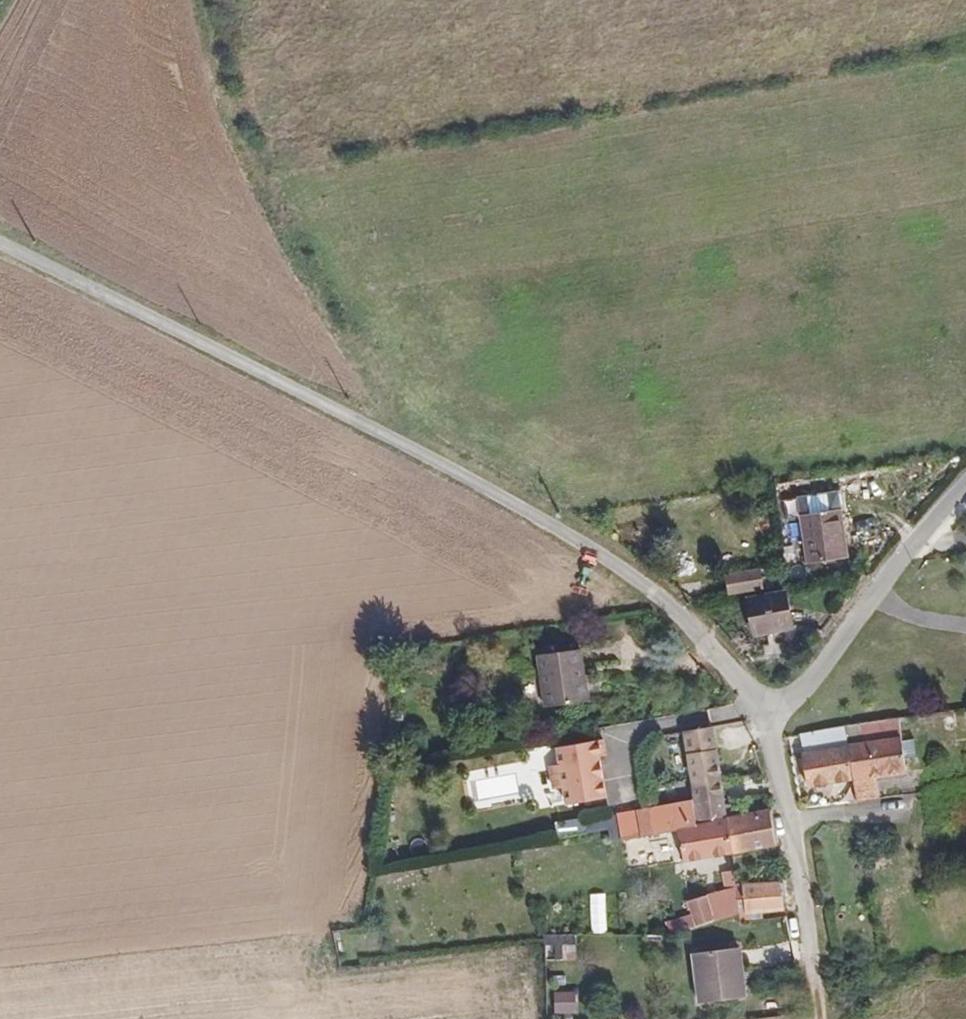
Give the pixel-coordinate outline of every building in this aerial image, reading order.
[(820,500),(766,509),(768,526),(782,524),(788,570),(831,564),(820,500)] [(709,585),(712,603),(748,598),(744,580),(709,585)] [(766,604),(729,613),(735,645),(771,637),(766,604)] [(572,669),(528,678),(537,728),(579,721),(572,669)] [(843,780),(846,802),(865,799),(862,775),(899,769),(898,757),(896,747),(891,724),(855,730),(858,749),(838,752),(843,780)] [(855,730),(835,733),(838,752),(858,749),(855,730)] [(835,733),(790,741),(793,761),(790,761),(795,788),(843,780),(838,752),(835,733)] [(675,764),(707,760),(703,735),(670,739),(673,755),(675,764)] [(663,755),(673,755),(670,739),(661,740),(663,755)] [(896,747),(898,757),(909,755),(907,744),(896,747)] [(587,746),(541,754),(543,771),(540,771),(543,795),(547,794),(550,811),(590,804),(583,764),(590,763),(587,746)] [(716,826),(715,815),(707,760),(675,764),(686,831),(706,828),(716,826)] [(623,846),(669,838),(682,837),(682,832),(679,814),(611,825),(613,840),(622,839),(623,846)] [(722,862),(772,853),(764,822),(717,832),(722,862)] [(675,870),(722,862),(717,832),(707,833),(682,837),(669,838),(675,870)] [(739,920),(777,912),(773,886),(734,892),(739,920)] [(728,893),(733,921),(739,920),(734,892),(728,893)] [(687,929),(733,921),(728,893),(682,902),(687,929)] [(736,1000),(730,948),(684,953),(689,1004),(736,1000)] [(556,1010),(575,1011),(576,992),(557,991),(556,1010)]
